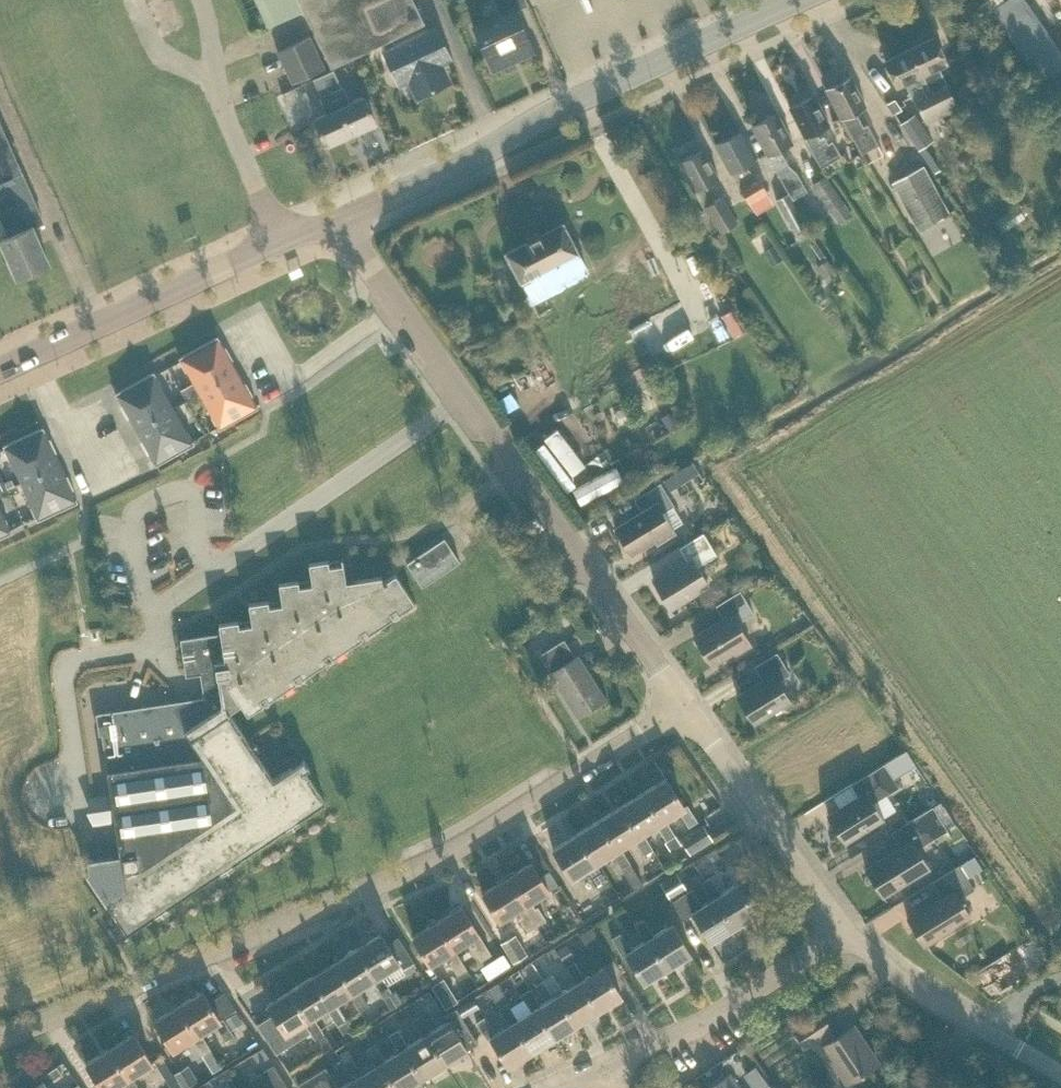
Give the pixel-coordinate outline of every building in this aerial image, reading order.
[(277,22),(304,9),(332,67),(383,42),(387,51),(384,52),(399,83),(409,78),(418,97),(448,82),(439,63),(450,59),(435,28),(396,47),(392,38),(424,23),(413,0),(267,0),(277,22)] [(515,9),(528,3),(526,0),(494,0),(500,14),(473,26),(493,69),(534,50),(515,9)] [(292,83),(325,68),(310,36),(277,52),(292,83)] [(958,107),(938,65),(946,62),(934,36),(910,48),(921,73),(927,85),(941,114),(958,107)] [(921,73),(910,48),(885,60),(897,85),(904,82),(912,97),(913,97),(926,122),(941,114),(927,85),(921,73)] [(324,74),(351,134),(375,122),(363,95),(351,101),(343,85),(341,86),(334,69),(324,74)] [(1052,75),(1059,85),(1060,83),(1060,69),(1052,75)] [(351,134),(324,74),(314,78),(321,95),(320,96),(328,112),(315,118),(326,145),(351,134)] [(866,105),(851,76),(826,89),(841,118),(841,117),(849,133),(850,132),(861,153),(879,143),(867,123),(861,127),(853,112),(866,105)] [(804,135),(813,152),(821,166),(822,167),(841,157),(832,142),(828,144),(824,136),(820,139),(816,130),(829,123),(814,94),(789,107),(804,135)] [(894,98),(887,103),(893,114),(901,109),(894,98)] [(792,198),(807,190),(796,171),(788,165),(779,148),(792,141),(778,112),(752,125),(774,167),(792,198)] [(931,140),(913,113),(899,122),(917,150),(931,140)] [(0,123),(0,214),(9,235),(0,239),(9,260),(4,262),(11,277),(16,275),(16,277),(49,262),(33,226),(43,221),(0,123)] [(384,128),(362,137),(370,158),(393,149),(384,128)] [(740,189),(748,202),(756,215),(775,204),(758,177),(744,166),(755,159),(740,131),(715,143),(740,189)] [(705,207),(721,232),(737,221),(720,195),(716,198),(708,183),(719,177),(703,149),(678,161),(694,190),(704,207),(705,207)] [(948,212),(922,165),(893,182),(919,229),(948,212)] [(813,185),(830,211),(838,223),(851,214),(844,202),(825,177),(813,185)] [(777,200),(785,217),(793,233),(806,227),(789,194),(777,200)] [(562,223),(506,252),(531,300),(587,271),(562,223)] [(772,264),(783,257),(774,244),(763,251),(772,264)] [(816,267),(824,278),(834,271),(827,259),(816,267)] [(237,372),(217,336),(179,357),(199,393),(237,372)] [(174,408),(154,372),(115,393),(135,429),(174,408)] [(258,408),(237,372),(199,393),(219,430),(258,408)] [(194,413),(186,400),(174,407),(182,420),(194,413)] [(135,429),(155,465),(194,444),(174,408),(135,429)] [(60,464),(43,427),(3,445),(20,483),(60,464)] [(682,447),(687,441),(675,429),(669,435),(682,447)] [(60,464),(20,483),(37,520),(77,502),(60,464)] [(674,533),(672,529),(683,522),(673,506),(674,505),(663,487),(660,482),(634,498),(642,511),(615,528),(631,554),(655,540),(657,543),(674,533)] [(11,532),(0,509),(0,538),(11,532)] [(697,566),(716,554),(703,532),(678,547),(687,560),(653,580),(670,608),(708,585),(697,566)] [(444,538),(406,564),(408,566),(421,587),(459,561),(444,538)] [(219,633),(179,639),(180,640),(185,673),(185,676),(200,674),(204,698),(218,696),(224,705),(228,712),(238,705),(245,715),(262,704),(258,700),(264,696),(267,701),(294,683),(291,678),(296,674),(299,679),(320,665),(325,662),(322,657),(327,653),(331,658),(357,640),(361,638),(358,633),(364,629),(367,634),(392,617),(388,613),(394,609),(397,613),(413,603),(395,575),(394,573),(382,575),(346,582),(342,558),(308,563),(311,584),(299,586),(298,580),(278,583),(281,604),(268,606),(268,600),(248,603),(251,624),(238,626),(238,620),(218,623),(219,633)] [(750,645),(747,640),(737,623),(753,613),(740,590),(715,605),(723,618),(693,636),(711,665),(733,651),(735,655),(750,645)] [(603,699),(576,656),(565,638),(539,655),(577,716),(603,699)] [(762,680),(736,696),(753,724),(789,701),(777,681),(789,674),(776,652),(754,666),(762,680)] [(106,857),(88,860),(89,872),(114,912),(127,932),(139,924),(160,910),(163,915),(164,914),(161,910),(225,867),(228,871),(229,870),(226,866),(291,823),(294,828),(295,827),(292,822),(325,801),(320,794),(320,793),(306,772),(305,770),(309,767),(303,758),(287,769),(273,778),(252,747),(256,744),(256,743),(255,743),(251,746),(232,718),(228,712),(224,705),(218,696),(204,698),(183,701),(154,705),(96,714),(98,734),(101,733),(110,793),(98,795),(103,822),(114,820),(117,837),(119,855),(106,857)] [(898,787),(883,763),(850,784),(858,797),(827,816),(843,842),(881,818),(872,803),(898,787)] [(683,807),(664,777),(642,792),(660,822),(664,820),(678,811),(688,827),(696,821),(686,805),(683,807)] [(929,808),(933,805),(939,801),(931,788),(920,795),(929,808)] [(642,792),(619,806),(638,836),(642,834),(656,825),(671,850),(680,845),(664,820),(660,822),(642,792)] [(597,820),(616,850),(620,848),(633,839),(643,855),(652,849),(642,834),(638,836),(619,806),(597,820)] [(882,896),(927,868),(916,848),(945,830),(931,807),(890,832),(900,847),(865,868),(882,896)] [(597,820),(574,834),(593,864),(597,862),(611,853),(621,869),(629,863),(620,848),(616,850),(597,820)] [(702,824),(680,838),(691,854),(713,840),(702,824)] [(593,864),(574,834),(552,848),(570,878),(588,867),(598,883),(607,877),(597,862),(593,864)] [(721,843),(698,857),(708,874),(731,861),(721,843)] [(972,888),(966,878),(983,868),(975,856),(959,866),(958,865),(932,881),(941,896),(906,918),(923,946),(969,917),(958,897),(972,888)] [(536,925),(545,920),(533,900),(547,891),(539,876),(530,862),(506,877),(536,925)] [(549,870),(539,876),(547,891),(558,884),(549,870)] [(670,899),(686,889),(676,872),(659,882),(670,899)] [(514,911),(527,931),(536,925),(506,877),(483,892),(500,920),(514,911)] [(701,883),(711,899),(714,897),(733,928),(756,913),(737,882),(720,893),(710,877),(701,883)] [(710,941),(733,928),(714,897),(711,899),(701,905),(691,889),(671,901),(683,920),(693,913),(710,941)] [(489,955),(459,906),(436,921),(453,949),(467,940),(470,945),(480,960),(489,955)] [(632,925),(643,942),(647,939),(666,969),(688,955),(670,925),(652,936),(642,919),(632,925)] [(429,964),(444,955),(456,975),(465,969),(453,949),(436,921),(412,936),(429,964)] [(588,949),(600,941),(592,927),(579,935),(588,949)] [(371,980),(381,997),(390,991),(379,974),(397,963),(379,932),(356,947),(375,977),(371,980)] [(647,939),(643,942),(630,949),(619,933),(610,939),(621,956),(625,954),(643,984),(666,969),(647,939)] [(501,943),(513,963),(528,954),(516,934),(501,943)] [(556,950),(565,964),(575,958),(566,944),(556,950)] [(357,988),(371,980),(375,977),(356,947),(333,961),(352,991),(348,994),(358,1011),(367,1005),(357,988)] [(503,953),(492,960),(500,972),(510,965),(503,953)] [(335,1002),(348,994),(352,991),(333,961),(311,975),(330,1005),(326,1008),(336,1025),(343,1035),(351,1029),(345,1019),(335,1002)] [(575,984),(579,981),(597,1012),(621,998),(602,967),(584,978),(573,961),(565,967),(575,984)] [(509,975),(521,993),(529,987),(518,970),(509,975)] [(309,1032),(314,1039),(322,1052),(331,1046),(312,1017),(326,1008),(330,1005),(311,975),(288,989),(307,1019),(303,1022),(309,1032)] [(594,1014),(597,1012),(579,981),(575,984),(561,992),(551,975),(542,981),(552,997),(556,995),(575,1025),(594,1014)] [(431,986),(444,1008),(455,1001),(442,979),(431,986)] [(487,989),(497,1007),(507,1001),(497,984),(487,989)] [(307,1019),(288,989),(265,1003),(272,1014),(256,1024),(276,1053),(296,1040),(309,1032),(303,1022),(307,1019)] [(530,1011),(534,1009),(552,1039),(575,1025),(556,995),(552,997),(539,1006),(528,989),(520,994),(530,1011)] [(202,990),(178,1005),(207,1052),(211,1049),(201,1032),(215,1024),(225,1040),(234,1035),(231,1030),(224,1019),(223,1017),(220,1019),(202,990)] [(403,1001),(396,991),(383,999),(391,1010),(403,1001)] [(473,999),(458,1008),(463,1016),(478,1007),(473,999)] [(507,1025),(511,1022),(530,1053),(532,1052),(552,1039),(534,1009),(530,1011),(516,1019),(506,1003),(497,1008),(507,1025)] [(202,1054),(207,1052),(178,1005),(154,1020),(173,1050),(192,1038),(202,1054)] [(422,1036),(424,1034),(443,1064),(466,1050),(463,1045),(474,1039),(470,1032),(457,1008),(442,1016),(445,1022),(431,1030),(420,1014),(412,1019),(422,1036)] [(231,1030),(242,1022),(236,1012),(224,1019),(231,1030)] [(833,1039),(827,1029),(829,1028),(820,1014),(793,1031),(802,1045),(816,1036),(821,1046),(845,1082),(876,1062),(852,1026),(833,1039)] [(507,1025),(494,1033),(484,1017),(475,1022),(486,1039),(489,1038),(507,1067),(530,1053),(511,1022),(507,1025)] [(420,1079),(443,1064),(424,1034),(422,1036),(407,1045),(398,1028),(389,1033),(399,1050),(402,1048),(420,1079)] [(110,1048),(135,1087),(139,1087),(132,1076),(146,1067),(156,1083),(165,1078),(154,1060),(152,1061),(134,1033),(110,1048)] [(394,1087),(405,1087),(420,1079),(402,1048),(399,1050),(384,1059),(375,1043),(366,1048),(376,1064),(379,1063),(394,1087)] [(110,1048),(86,1063),(102,1087),(112,1087),(123,1081),(127,1087),(135,1087),(110,1048)] [(379,1063),(376,1064),(361,1073),(351,1057),(343,1062),(353,1079),(356,1077),(362,1087),(394,1087),(379,1063)] [(12,1083),(16,1087),(29,1087),(41,1080),(39,1077),(46,1072),(41,1064),(12,1083)] [(273,1064),(250,1078),(257,1087),(288,1087),(273,1064)] [(46,1085),(63,1074),(57,1066),(46,1072),(39,1077),(41,1080),(29,1087),(48,1087),(46,1085)] [(189,1067),(175,1075),(183,1087),(184,1087),(197,1080),(189,1067)] [(356,1077),(353,1079),(338,1087),(328,1071),(320,1076),(327,1087),(362,1087),(356,1077)] [(314,1073),(302,1080),(307,1087),(323,1087),(314,1073)] [(736,1087),(728,1074),(708,1087),(735,1087),(736,1087)] [(205,1087),(214,1087),(209,1080),(202,1084),(205,1087)]
